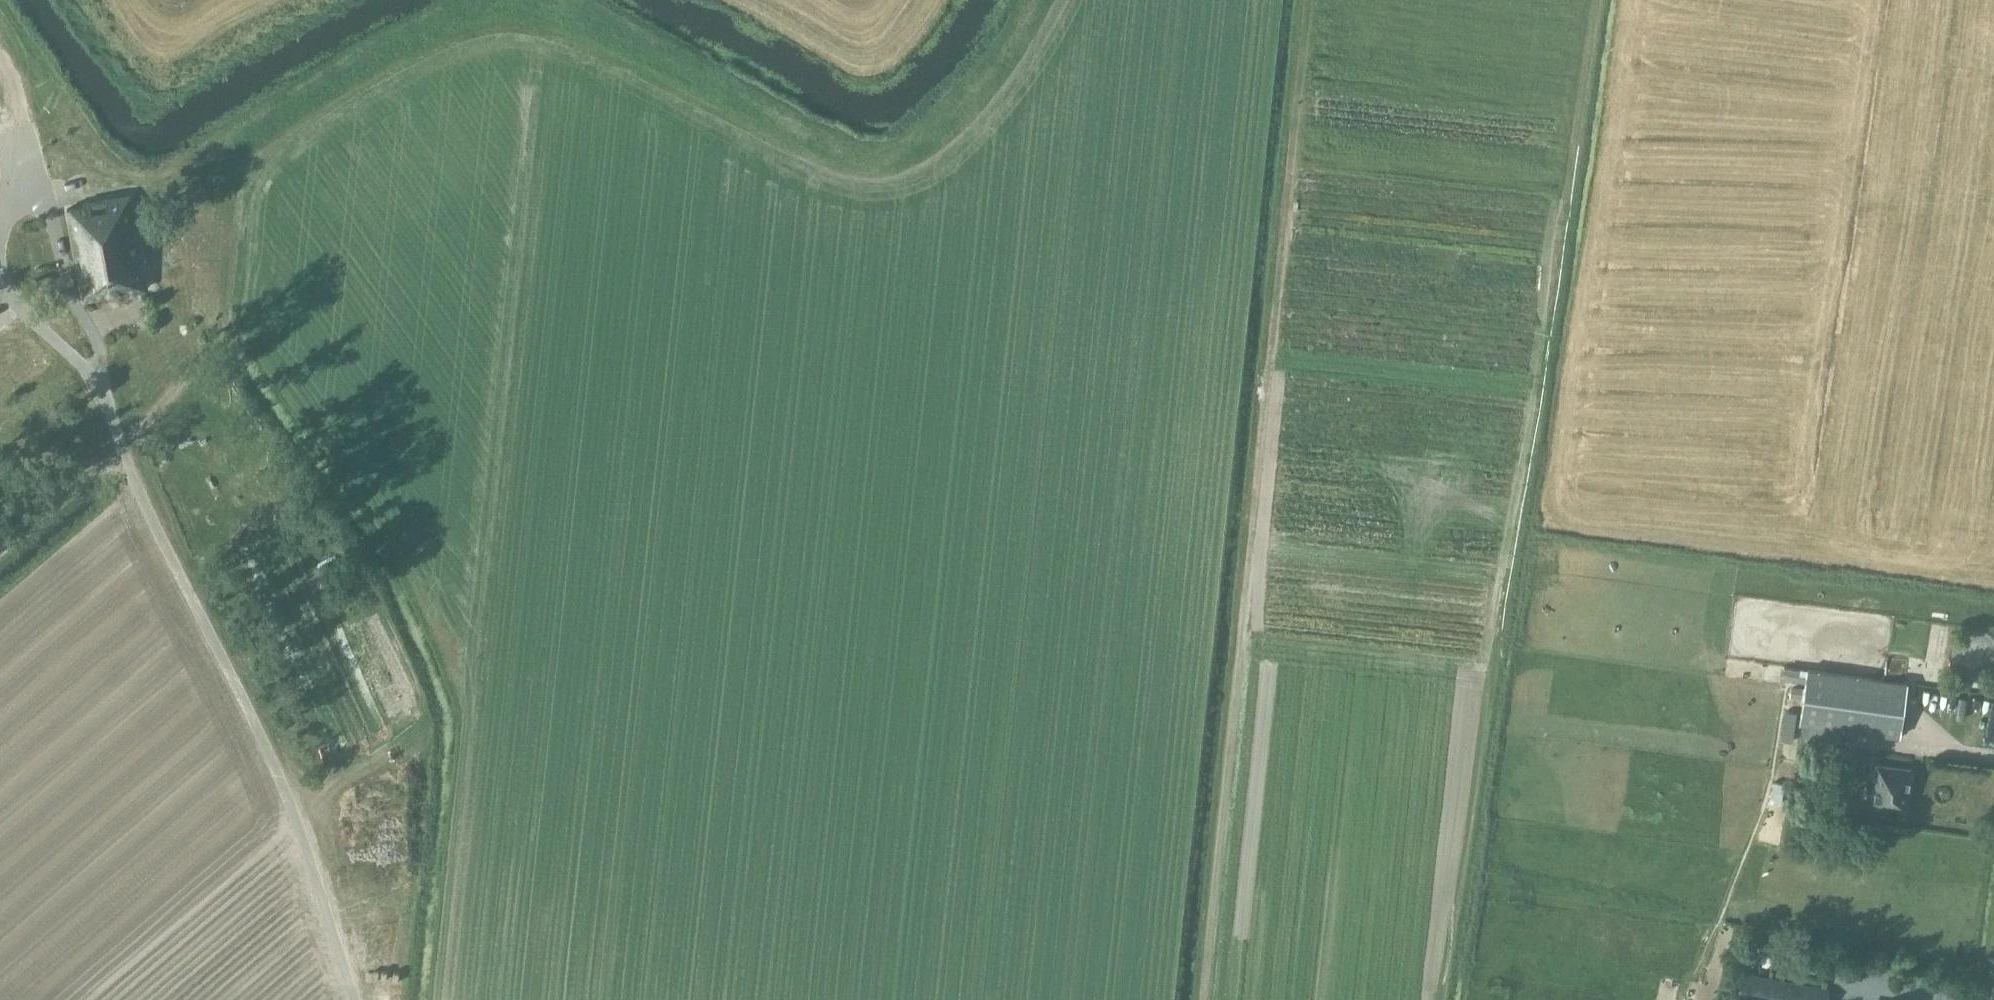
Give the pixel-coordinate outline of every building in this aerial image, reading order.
[(148,288),(147,282),(131,196),(84,205),(84,206),(69,209),(85,299),(148,288)] [(1905,700),(1908,682),(1883,678),(1785,665),(1783,679),(1806,683),(1801,722),(1802,722),(1900,735),(1905,700)] [(1805,687),(1793,686),(1792,696),(1803,697),(1805,687)] [(1874,803),(1907,808),(1912,769),(1876,765),(1876,767),(1870,766),(1869,778),(1874,779),(1872,790),(1875,790),(1874,803)] [(1825,988),(1744,972),(1739,999),(1823,999),(1825,988)]
